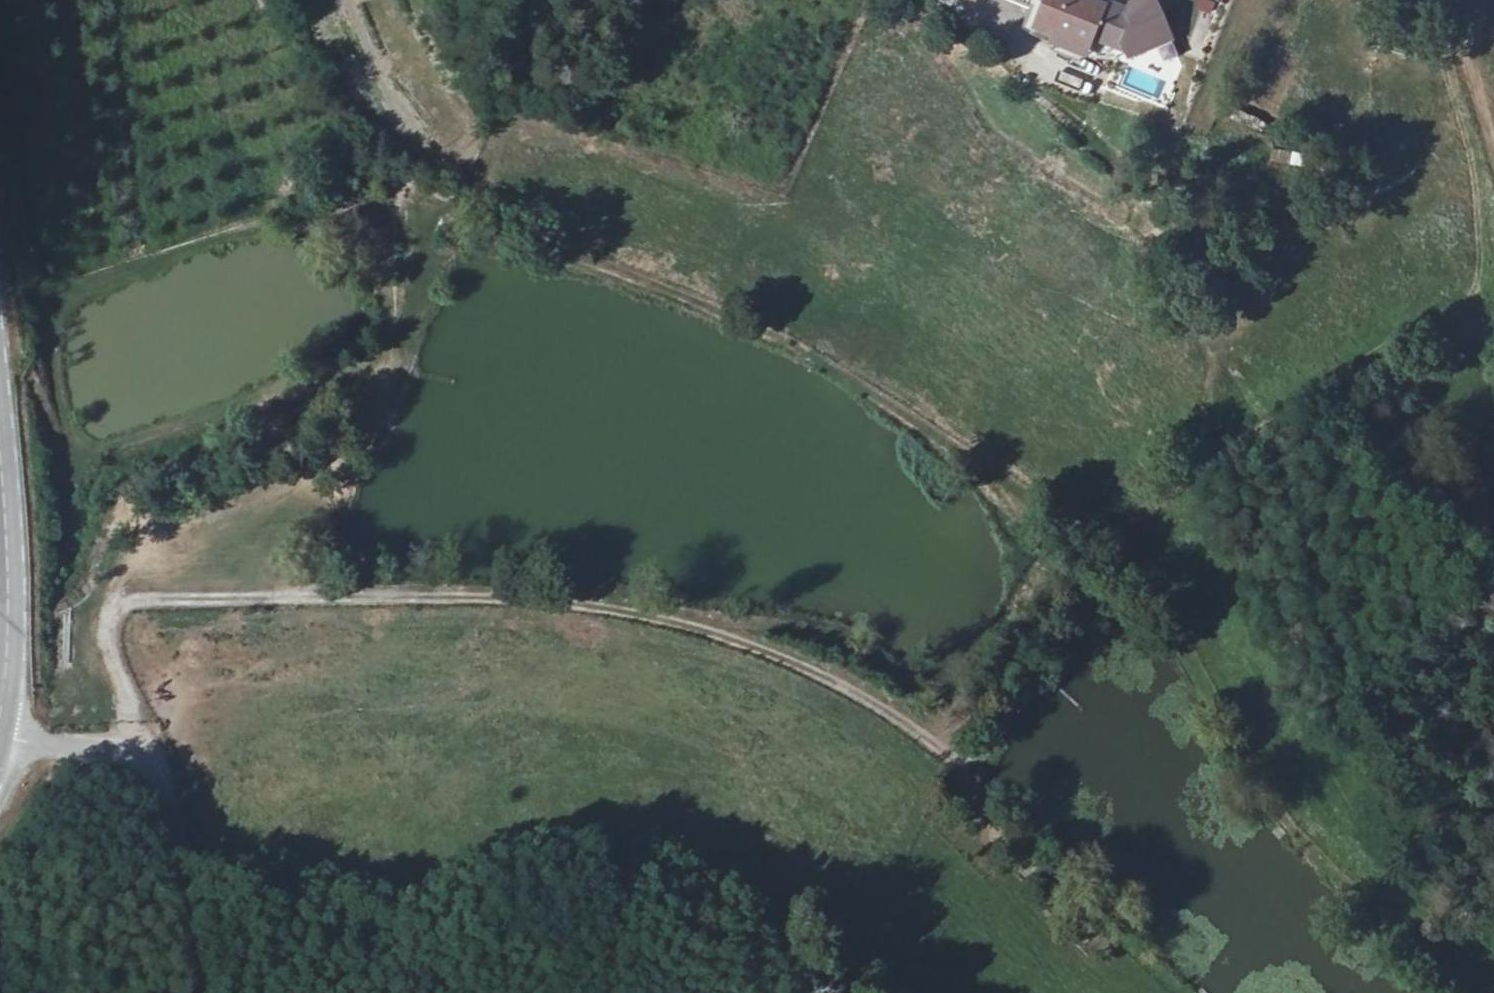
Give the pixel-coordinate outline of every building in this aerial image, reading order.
[(1030,23),(1081,44),(1084,37),(1112,48),(1115,60),(1158,49),(1148,11),(1124,17),(1096,6),(1095,10),(1068,0),(1039,0),(1030,23)]
